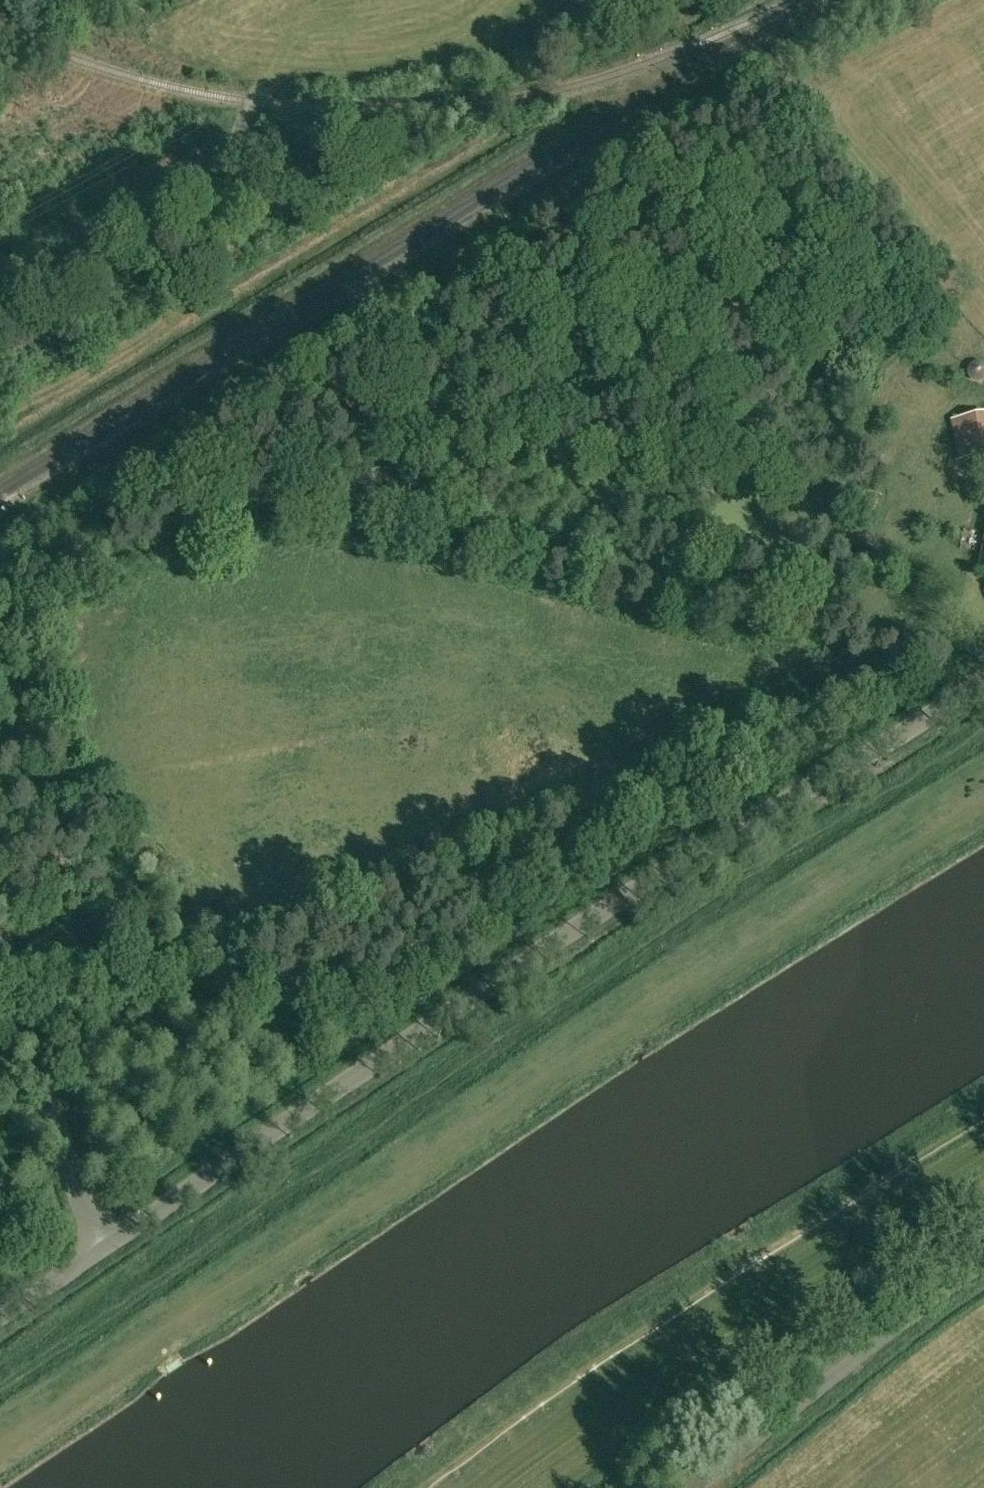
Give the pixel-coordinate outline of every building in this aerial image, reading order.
[(951,419),(959,459),(983,454),(983,413),(951,419)]
